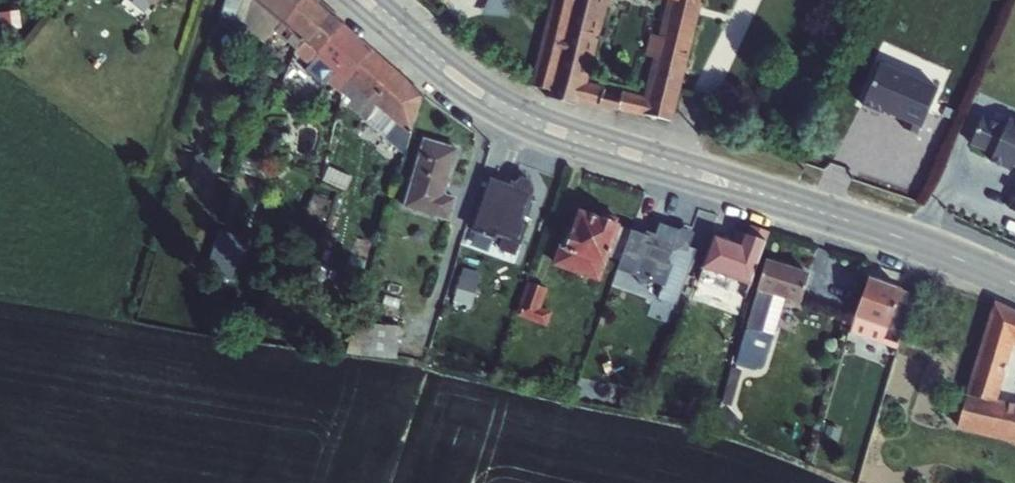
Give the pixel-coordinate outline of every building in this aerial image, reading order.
[(219,20),(227,27),(249,0),(226,0),(219,20)] [(227,27),(257,51),(274,31),(279,25),(262,10),(250,0),(249,0),(227,27)] [(262,10),(270,0),(250,0),(262,10)] [(279,25),(289,34),(316,2),(313,0),(270,0),(262,10),(279,25)] [(482,14),(508,16),(516,0),(489,0),(482,14)] [(529,87),(549,91),(548,97),(577,104),(578,100),(599,105),(601,94),(603,88),(606,74),(590,70),(608,0),(551,0),(529,87)] [(643,98),(621,92),(619,98),(617,109),(671,122),(700,4),(699,3),(700,0),(667,0),(643,98)] [(316,2),(289,34),(315,56),(341,24),(316,2)] [(0,13),(0,30),(19,28),(18,11),(0,13)] [(310,62),(303,71),(321,86),(328,79),(342,91),(343,81),(370,50),(341,24),(315,56),(310,62)] [(279,25),(274,31),(310,62),(315,56),(289,34),(279,25)] [(342,91),(340,101),(388,142),(382,161),(400,166),(409,136),(422,96),(370,50),(343,81),(342,91)] [(879,63),(861,105),(882,114),(883,111),(906,121),(903,129),(915,134),(918,127),(920,127),(937,89),(879,63)] [(968,145),(991,155),(988,162),(1009,171),(1011,167),(1014,169),(1014,119),(1008,115),(1004,125),(981,115),(968,145)] [(422,138),(402,208),(448,222),(456,198),(444,194),(457,148),(422,138)] [(196,156),(191,175),(196,176),(194,186),(208,190),(211,181),(216,182),(221,162),(196,156)] [(489,178),(471,232),(494,240),(496,236),(502,238),(498,250),(514,256),(527,223),(522,221),(533,190),(530,188),(529,181),(519,177),(513,182),(510,181),(509,185),(489,178)] [(1007,209),(1014,212),(1014,190),(1007,209)] [(561,250),(555,265),(596,282),(603,266),(620,226),(578,208),(561,250)] [(630,230),(616,270),(661,286),(657,299),(675,305),(695,250),(688,247),(693,233),(681,228),(678,230),(658,223),(655,234),(649,232),(648,236),(630,230)] [(702,269),(697,282),(744,299),(749,286),(765,241),(768,233),(748,226),(745,234),(737,232),(734,241),(712,234),(700,268),(702,269)] [(220,232),(209,275),(232,282),(244,239),(220,232)] [(757,290),(734,364),(754,370),(756,365),(761,367),(775,327),(763,323),(771,295),(798,304),(808,273),(765,259),(755,289),(757,290)] [(472,308),(479,275),(460,271),(453,304),(472,308)] [(853,317),(849,332),(895,350),(912,294),(900,290),(901,288),(868,277),(853,317)] [(527,282),(514,315),(545,327),(550,313),(540,308),(547,289),(527,282)] [(993,302),(991,305),(956,429),(1014,443),(1014,404),(996,400),(1012,345),(1014,346),(1014,312),(993,302)] [(720,413),(716,424),(738,433),(743,423),(720,413)] [(827,425),(823,438),(835,441),(839,429),(827,425)]
